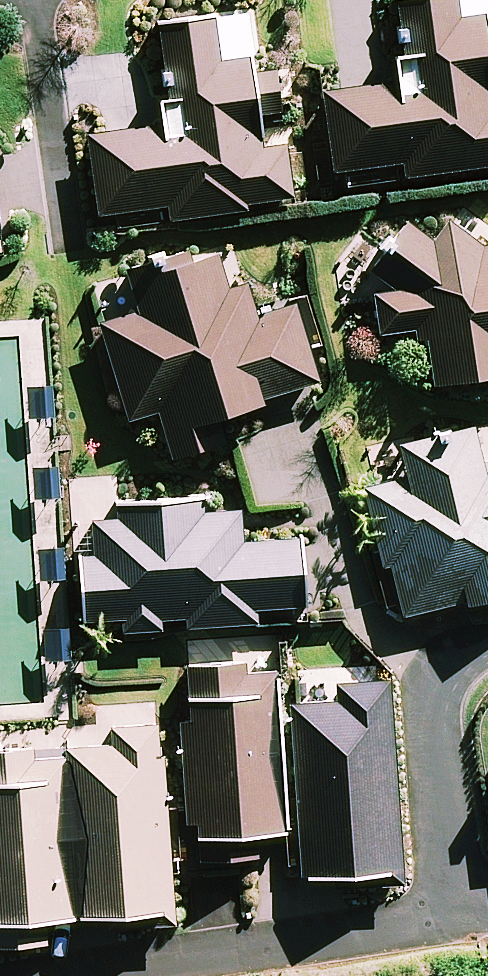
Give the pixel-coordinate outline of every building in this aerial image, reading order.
[(339,170),(409,160),(412,177),(487,166),(487,21),(487,15),(458,20),(455,0),(428,0),(404,4),(415,81),(327,94),(339,170)] [(93,136),(104,211),(168,202),(171,220),(246,208),(245,203),(294,196),(287,147),(268,150),(263,119),(283,117),(276,71),(256,74),(255,65),(226,69),(218,19),(161,27),(176,124),(93,136)] [(434,381),(487,374),(487,246),(480,247),(449,223),(434,245),(410,227),(378,271),(400,291),(377,294),(383,334),(413,330),(414,341),(429,339),(434,381)] [(140,313),(104,323),(131,415),(160,407),(174,453),(229,437),(221,409),(315,382),(293,309),(260,319),(249,281),(227,287),(215,245),(128,270),(140,313)] [(403,613),(468,598),(470,605),(487,601),(487,466),(482,467),(473,429),(403,446),(411,480),(369,490),(387,568),(392,567),(403,613)] [(85,562),(90,619),(124,617),(126,633),(163,629),(162,618),(188,615),(189,627),(259,622),(258,609),(304,605),(298,542),(243,546),(241,515),(207,518),(206,502),(116,510),(117,522),(96,524),(99,560),(85,562)] [(243,663),(186,666),(198,859),(262,855),(260,830),(287,829),(277,673),(244,675),(243,663)] [(402,880),(390,683),(341,686),(343,705),(298,708),(308,873),(372,869),(373,882),(402,880)] [(51,939),(50,918),(171,911),(159,726),(114,729),(116,751),(38,756),(38,751),(0,753),(0,942),(51,939)]
